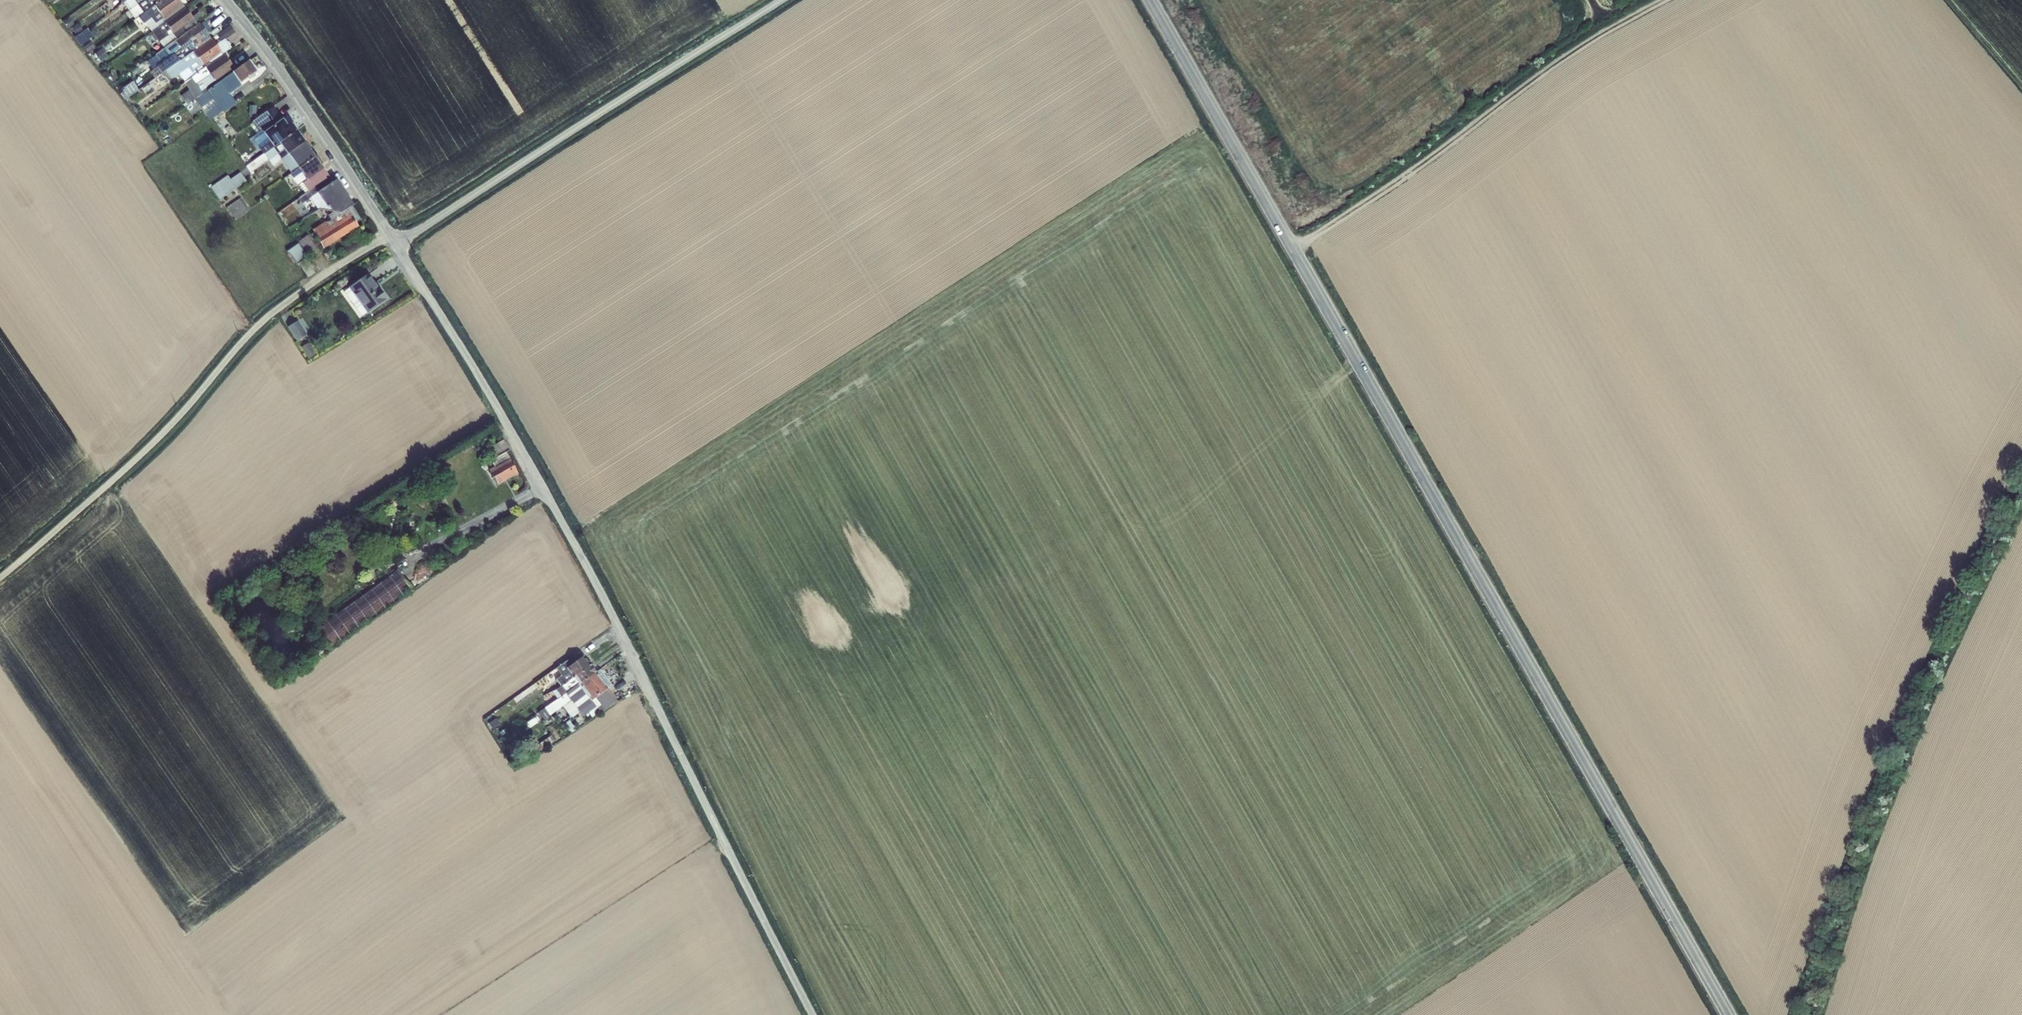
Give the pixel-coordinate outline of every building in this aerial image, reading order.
[(123,2),(129,10),(132,7),(137,4),(138,4),(143,0),(126,0),(123,2)] [(132,7),(138,16),(139,15),(142,13),(154,5),(155,4),(153,0),(143,0),(138,4),(137,4),(132,7)] [(155,4),(154,5),(163,17),(164,18),(182,5),(179,0),(161,0),(155,4)] [(154,5),(139,15),(143,20),(152,14),(157,22),(161,19),(163,17),(154,5)] [(170,29),(173,33),(181,27),(183,25),(193,18),(192,16),(185,7),(165,22),(170,29)] [(198,24),(199,23),(207,15),(202,9),(192,16),(193,18),(198,24)] [(165,22),(161,19),(157,22),(152,14),(143,20),(143,24),(145,22),(152,31),(165,22)] [(70,27),(75,25),(69,17),(63,22),(68,29),(70,27)] [(183,25),(187,32),(198,24),(193,18),(183,25)] [(75,25),(70,27),(76,35),(84,29),(79,22),(75,25)] [(170,29),(165,22),(152,31),(159,41),(168,34),(166,32),(170,29)] [(177,39),(175,40),(182,49),(187,46),(190,50),(197,45),(198,47),(211,38),(199,23),(198,24),(187,32),(185,33),(177,39)] [(221,41),(225,39),(235,32),(230,25),(217,34),(221,41)] [(84,29),(76,35),(73,37),(79,46),(93,36),(87,27),(84,29)] [(173,33),(177,39),(185,33),(181,27),(173,33)] [(177,39),(173,33),(170,29),(166,32),(168,34),(159,41),(163,49),(175,40),(177,39)] [(202,65),(221,52),(216,45),(211,38),(198,47),(193,51),(202,65)] [(192,72),(194,75),(205,67),(224,54),(231,47),(225,39),(221,41),(216,45),(221,52),(202,65),(192,72)] [(182,49),(175,40),(163,49),(169,57),(174,54),(179,61),(193,51),(198,47),(197,45),(190,50),(187,46),(182,49)] [(94,54),(99,61),(108,56),(102,48),(94,54)] [(168,63),(171,61),(168,58),(169,57),(163,49),(147,61),(152,68),(157,66),(160,64),(162,67),(164,65),(162,62),(166,60),(168,63)] [(192,72),(202,65),(193,51),(166,70),(171,78),(172,78),(179,73),(185,82),(194,75),(192,72)] [(166,70),(179,61),(174,54),(168,58),(171,61),(168,63),(166,60),(162,62),(164,65),(162,67),(160,64),(157,66),(162,73),(166,70)] [(205,67),(214,80),(215,81),(234,67),(224,54),(205,67)] [(232,72),(240,82),(248,76),(255,72),(256,71),(249,60),(232,72)] [(162,73),(157,66),(149,71),(155,78),(156,77),(161,73),(162,73)] [(194,75),(185,82),(184,82),(189,90),(181,95),(187,104),(195,99),(202,94),(200,91),(206,87),(205,86),(214,80),(205,67),(194,75)] [(166,70),(162,73),(161,73),(164,77),(167,81),(171,78),(166,70)] [(109,74),(113,81),(117,78),(113,71),(109,74)] [(240,82),(232,72),(202,94),(195,99),(207,115),(212,111),(215,115),(234,102),(227,91),(240,82)] [(131,95),(139,90),(133,81),(125,87),(131,95)] [(261,134),(264,133),(282,119),(273,106),(251,122),(261,134)] [(270,141),(274,146),(279,142),(296,130),(292,123),(287,126),(282,119),(264,133),(270,141)] [(292,157),(299,167),(314,157),(296,130),(279,142),(287,154),(292,157)] [(260,148),(270,141),(264,133),(261,134),(254,139),(260,148)] [(263,154),(274,146),(270,141),(260,148),(259,149),(263,154)] [(280,158),(287,154),(279,142),(274,146),(263,154),(246,166),(250,172),(268,159),(272,165),(281,159),(280,158)] [(291,173),(299,167),(292,157),(287,154),(280,158),(281,159),(291,173)] [(299,167),(307,179),(322,168),(314,157),(299,167)] [(307,179),(299,167),(291,173),(290,174),(298,185),(302,183),(307,179)] [(329,177),(322,168),(307,179),(302,183),(308,191),(329,177)] [(211,187),(220,199),(246,181),(240,172),(230,179),(227,175),(211,187)] [(319,208),(333,211),(329,205),(328,206),(318,192),(332,182),(329,177),(308,191),(298,197),(302,203),(310,198),(318,209),(319,208)] [(352,205),(353,204),(336,179),(332,182),(318,192),(328,206),(329,205),(333,211),(334,211),(340,212),(352,205)] [(239,198),(226,207),(235,219),(248,210),(239,198)] [(298,200),(292,204),(296,211),(303,208),(298,200)] [(334,211),(328,215),(330,218),(331,220),(348,210),(356,222),(360,219),(352,205),(340,212),(334,211)] [(323,248),(358,226),(356,222),(348,210),(331,220),(330,218),(312,230),(323,248)] [(298,241),(307,254),(316,248),(308,235),(298,241)] [(287,251),(296,264),(307,256),(298,243),(287,251)] [(366,312),(367,313),(387,299),(368,273),(348,287),(348,288),(366,312)] [(366,312),(348,288),(343,291),(361,316),(366,312)] [(288,326),(296,340),(306,334),(297,320),(288,326)] [(301,347),(308,358),(315,354),(308,342),(301,347)] [(490,447),(496,457),(506,452),(509,450),(503,440),(490,447)] [(506,452),(496,457),(496,461),(492,463),(494,466),(509,458),(506,452)] [(509,458),(494,466),(489,470),(497,484),(517,472),(509,458)] [(314,628),(329,649),(412,590),(397,569),(314,628)] [(573,676),(589,665),(583,655),(576,660),(567,667),(573,676)] [(561,686),(573,676),(567,667),(576,660),(573,656),(556,668),(561,675),(556,679),(561,686)] [(579,683),(595,672),(589,665),(573,676),(579,683)] [(594,698),(607,688),(595,672),(579,683),(579,684),(591,700),(592,700),(594,698)] [(539,690),(550,682),(545,675),(534,683),(539,690)] [(557,699),(566,693),(579,684),(579,683),(573,676),(561,686),(552,692),(557,699)] [(591,700),(579,684),(566,693),(573,704),(578,710),(580,708),(585,714),(596,706),(592,700),(591,700)] [(607,688),(594,698),(603,710),(617,701),(607,688)] [(581,716),(585,714),(580,708),(578,710),(573,704),(566,693),(557,699),(540,710),(545,719),(562,707),(571,718),(579,713),(581,716)] [(513,733),(518,739),(538,722),(533,716),(513,733)] [(562,724),(569,735),(576,731),(569,720),(562,724)] [(530,749),(533,754),(555,740),(551,735),(530,749)]
